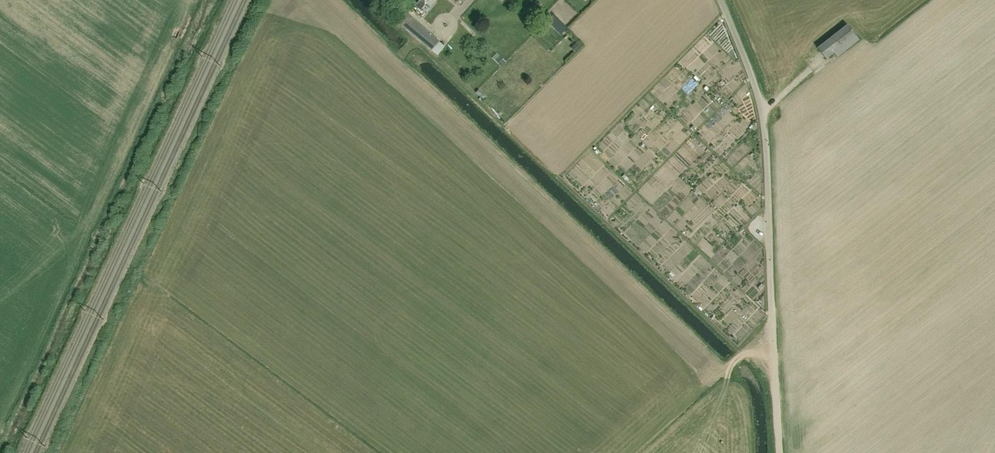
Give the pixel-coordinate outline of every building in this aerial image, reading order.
[(421,10),(429,0),(420,0),(415,5),(421,10)] [(438,41),(400,8),(392,17),(430,50),(438,41)] [(548,12),(543,17),(547,21),(551,17),(552,17),(548,12)] [(551,17),(547,21),(560,35),(567,28),(554,15),(552,17),(551,17)] [(847,25),(818,48),(827,59),(856,36),(847,25)] [(440,53),(448,44),(443,39),(435,48),(440,53)] [(573,46),(577,50),(582,46),(578,42),(573,46)] [(733,57),(721,68),(729,75),(740,64),(733,57)] [(714,84),(724,77),(720,70),(710,77),(714,84)]
